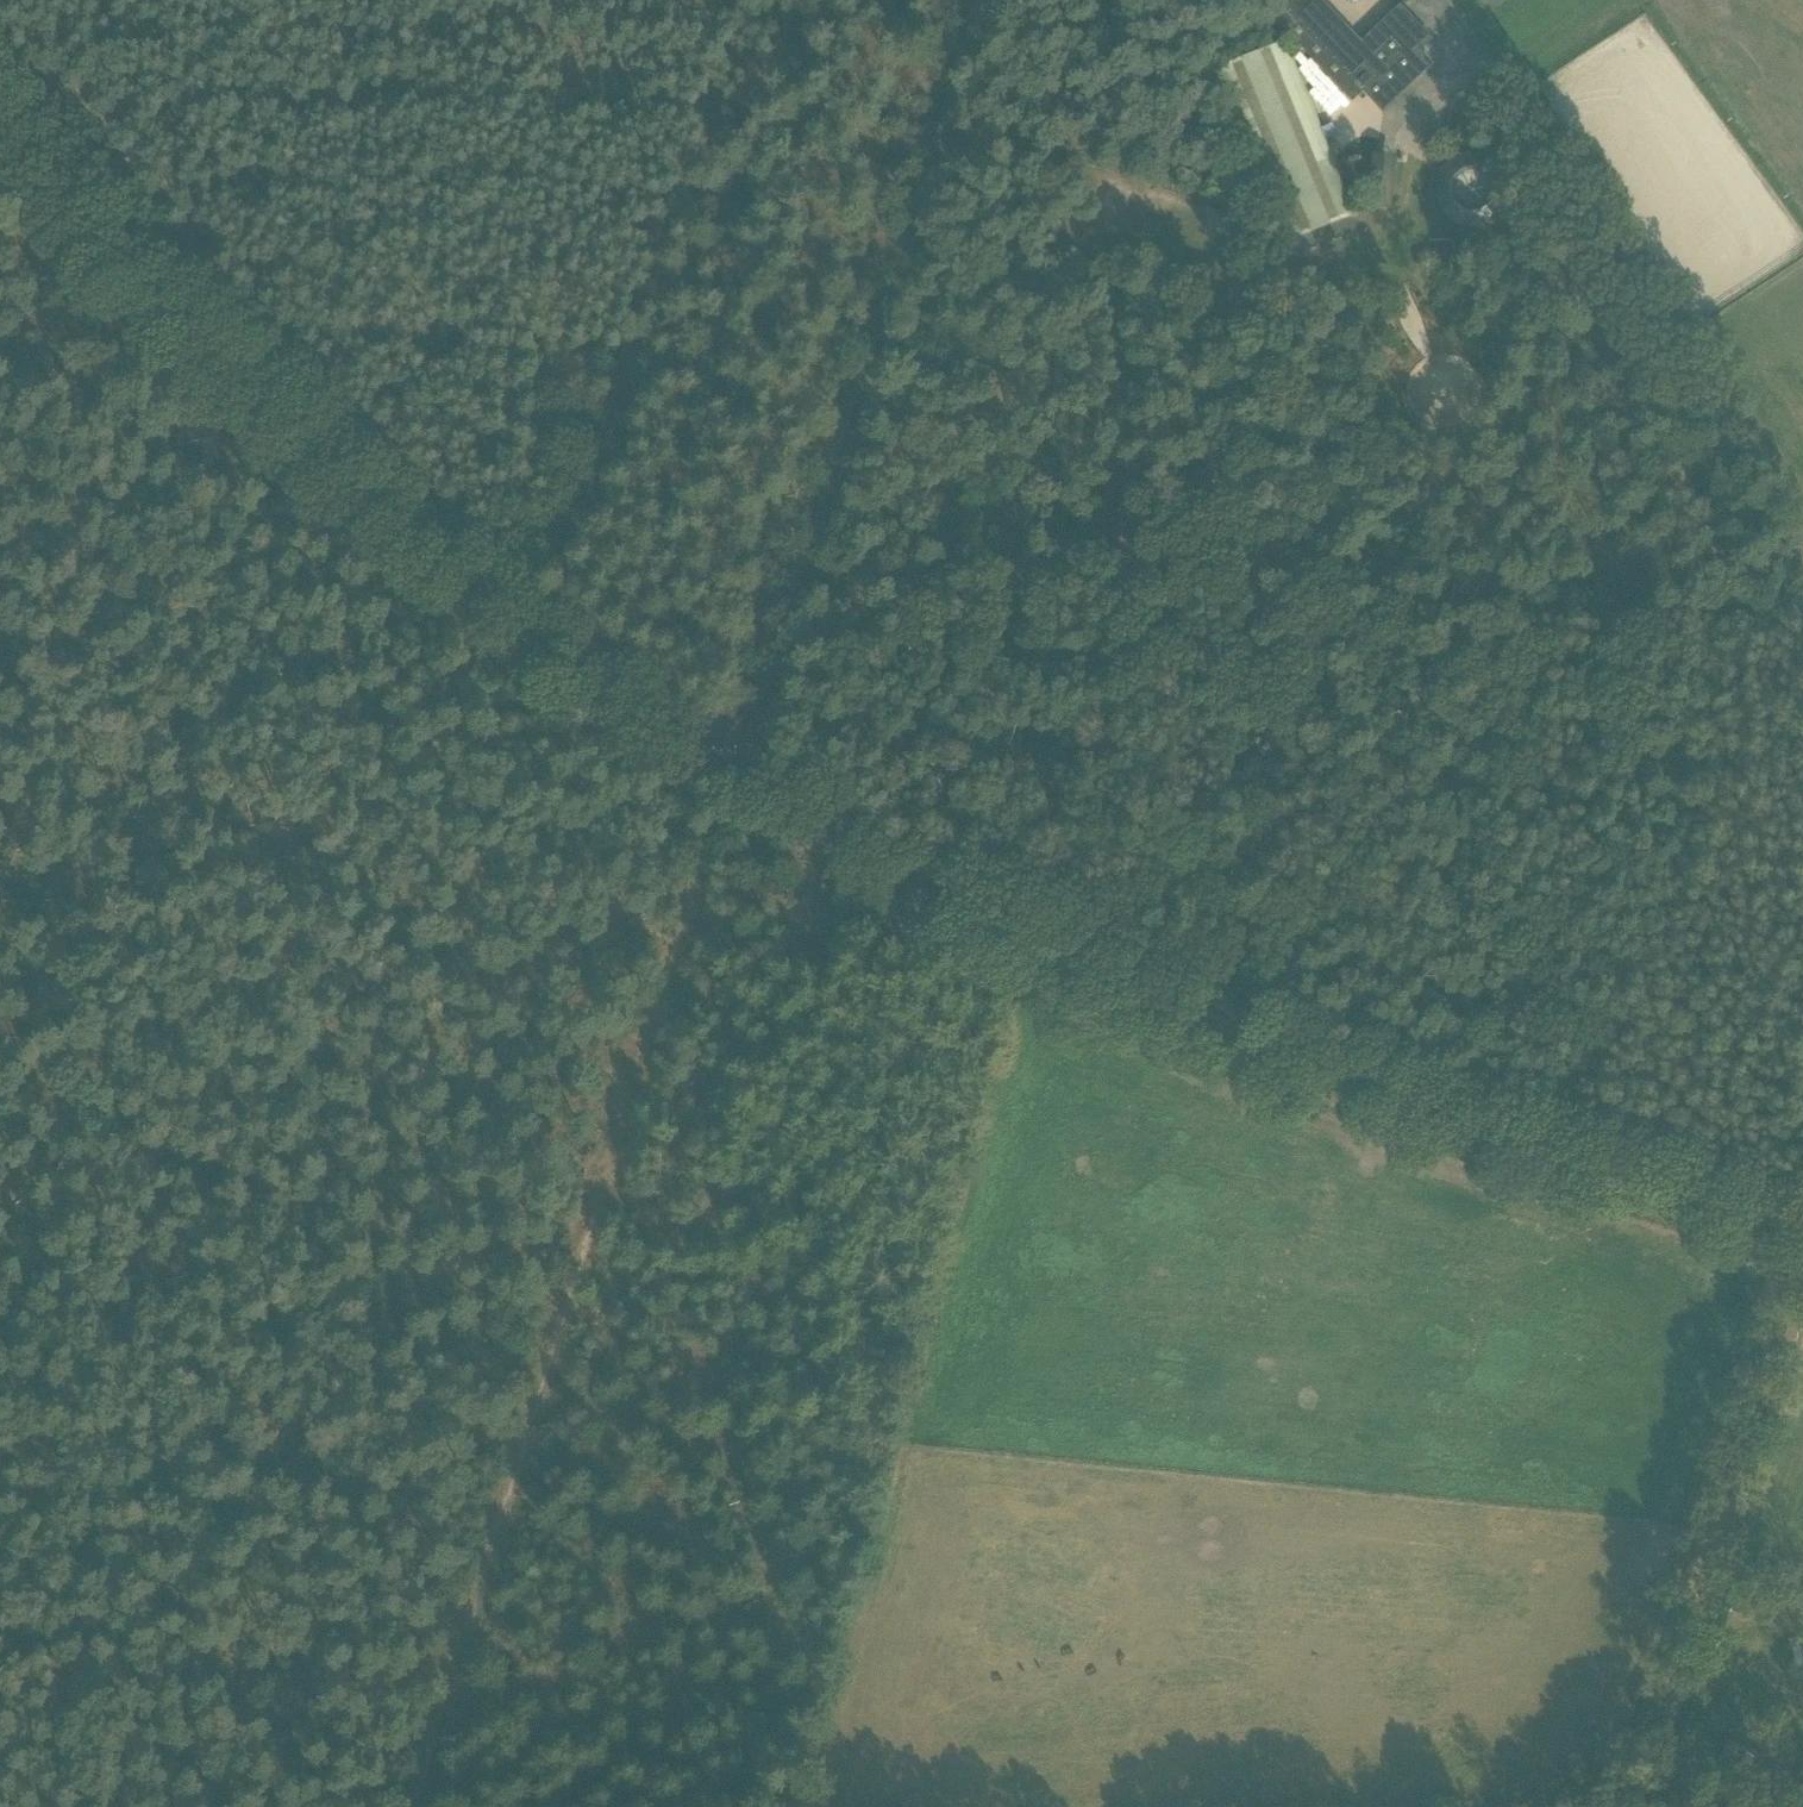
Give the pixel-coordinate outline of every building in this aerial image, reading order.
[(1383,114),(1434,66),(1421,53),(1433,41),(1401,7),(1362,43),(1322,0),(1271,0),(1263,7),(1352,104),(1364,94),(1383,114)] [(1292,245),(1296,256),(1317,248),(1313,237),(1331,230),(1336,241),(1357,233),(1321,143),(1336,137),(1331,125),(1316,131),(1282,45),(1213,73),(1283,249),(1292,245)] [(1370,209),(1391,211),(1396,158),(1375,156),(1370,209)] [(1488,208),(1468,159),(1431,174),(1451,224),(1488,208)]
